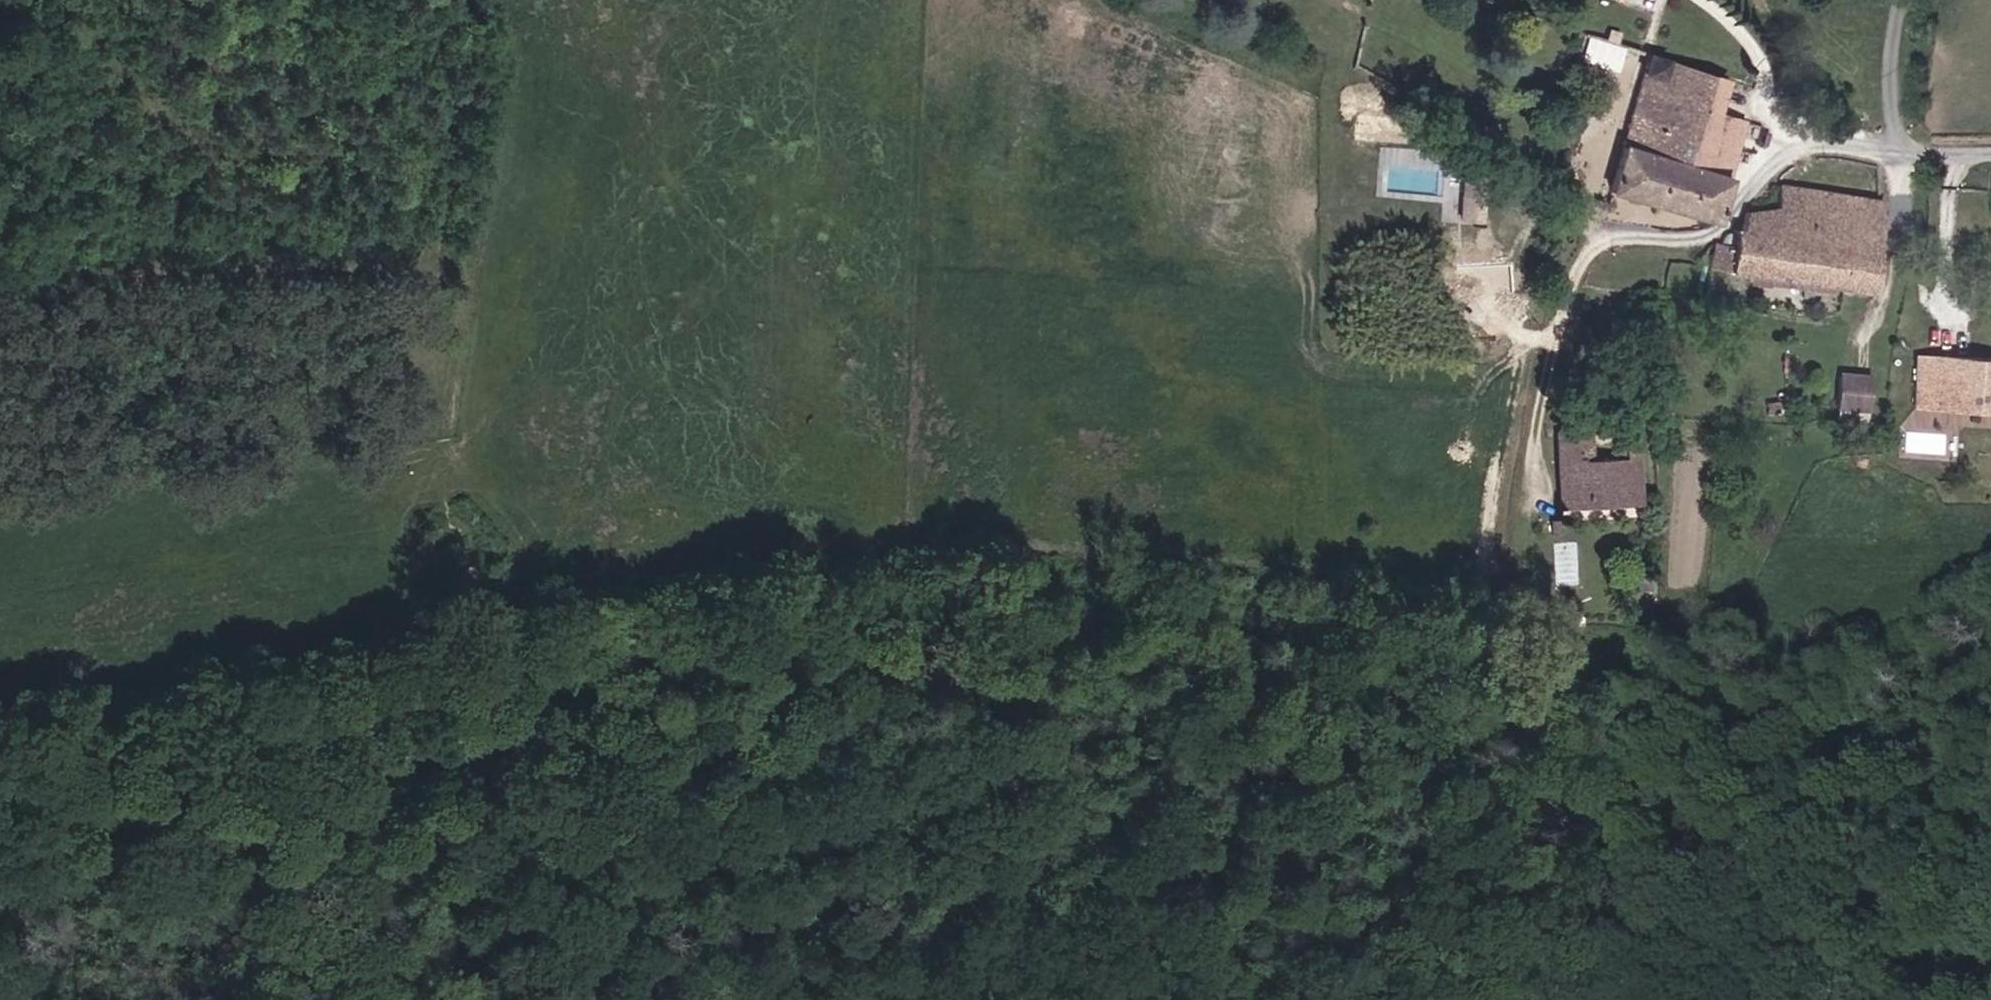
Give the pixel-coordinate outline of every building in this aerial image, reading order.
[(1644,82),(1653,49),(1590,28),(1579,61),(1644,82)] [(1664,89),(1676,56),(1653,49),(1644,82),(1616,186),(1723,216),(1731,187),(1752,120),(1724,110),(1664,89)] [(1724,110),(1735,75),(1676,56),(1664,89),(1724,110)] [(1459,219),(1483,220),(1486,174),(1462,172),(1459,219)] [(1785,180),(1781,206),(1778,228),(1884,244),(1889,220),(1887,195),(1785,180)] [(1781,206),(1752,205),(1743,228),(1730,229),(1728,238),(1720,239),(1712,262),(1876,287),(1884,244),(1778,228),(1781,206)] [(1461,263),(1462,291),(1514,289),(1513,271),(1502,271),(1502,261),(1488,261),(1488,245),(1447,244),(1446,262),(1461,263)] [(1527,271),(1513,271),(1514,289),(1526,289),(1527,271)] [(1990,407),(1990,357),(1924,353),(1922,402),(1990,407)] [(1840,406),(1874,409),(1876,372),(1843,370),(1840,406)] [(1594,455),(1594,426),(1563,428),(1565,504),(1578,503),(1579,487),(1592,486),(1590,455),(1594,455)] [(1626,456),(1594,455),(1590,455),(1592,486),(1579,487),(1578,503),(1647,499),(1643,441),(1625,442),(1626,456)] [(1561,528),(1560,512),(1549,513),(1550,528),(1561,528)] [(1645,579),(1635,579),(1635,594),(1644,594),(1645,579)]
